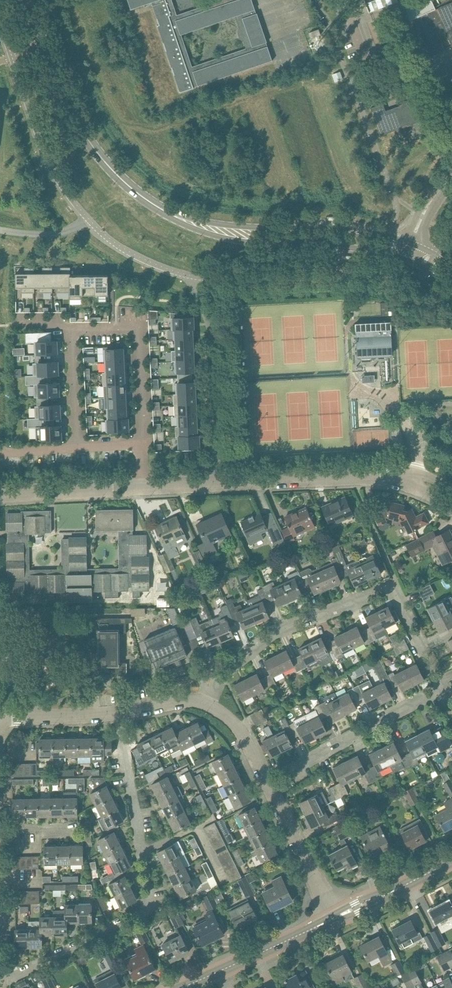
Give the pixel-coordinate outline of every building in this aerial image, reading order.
[(194,88),(194,87),(272,61),(266,42),(267,42),(257,13),(256,13),(252,0),(222,0),(177,15),(171,0),(128,0),(131,9),(151,2),(159,25),(157,25),(180,93),(194,88)] [(369,12),(370,12),(366,3),(375,0),(364,0),(369,12)] [(436,9),(432,0),(431,0),(431,1),(403,13),(407,22),(414,19),(428,13),(436,9)] [(436,9),(447,35),(451,47),(451,4),(451,5),(450,3),(436,9)] [(428,13),(414,19),(431,57),(445,50),(435,28),(428,13)] [(378,22),(382,33),(393,29),(389,18),(378,22)] [(309,33),(311,38),(321,35),(319,29),(309,33)] [(428,119),(420,98),(386,111),(383,104),(371,108),(381,136),(428,119)] [(35,293),(35,288),(34,288),(34,273),(35,273),(34,267),(25,268),(25,274),(16,274),(16,288),(21,288),(21,293),(35,293)] [(34,273),(34,288),(35,288),(39,288),(39,293),(53,293),(53,288),(52,288),(52,273),(52,267),(43,267),(43,273),(35,273),(34,273)] [(52,288),(53,288),(57,287),(57,293),(70,292),(70,276),(71,276),(70,267),(61,267),(61,273),(52,273),(52,288)] [(70,292),(70,299),(83,299),(83,295),(83,276),(71,276),(70,276),(70,292)] [(83,276),(83,295),(95,295),(95,276),(83,276)] [(95,295),(108,295),(108,276),(95,276),(95,295)] [(179,315),(179,318),(171,318),(171,330),(173,330),(173,329),(192,328),(194,328),(194,324),(195,324),(195,323),(194,323),(193,317),(189,317),(189,314),(179,315)] [(371,355),(391,354),(390,330),(391,330),(392,330),(391,322),(355,324),(356,332),(356,331),(357,331),(358,356),(361,356),(361,359),(362,359),(362,358),(371,358),(371,355)] [(176,339),(193,339),(193,334),(195,334),(195,328),(194,328),(192,328),(173,329),(173,330),(174,340),(176,340),(176,339)] [(58,342),(57,342),(57,341),(40,342),(40,333),(34,333),(35,354),(40,354),(41,354),(44,354),(57,353),(57,348),(58,348),(58,342)] [(176,340),(176,350),(196,349),(195,343),(193,343),(193,339),(176,339),(176,340)] [(104,350),(104,361),(124,360),(123,349),(104,350)] [(196,349),(176,350),(177,360),(177,361),(194,360),(194,355),(196,355),(196,349)] [(33,363),(33,375),(33,376),(42,376),(58,375),(58,369),(59,369),(59,363),(58,363),(58,362),(41,363),(41,354),(40,354),(35,354),(35,363),(33,363)] [(124,372),(124,360),(104,361),(105,372),(105,373),(124,372)] [(194,360),(177,361),(177,360),(175,361),(175,373),(178,373),(178,378),(192,377),(192,372),(194,372),(194,360)] [(104,386),(108,386),(108,385),(125,384),(125,385),(127,385),(127,376),(125,376),(124,372),(105,373),(105,372),(103,372),(103,386),(104,386)] [(42,383),(42,376),(33,376),(33,375),(26,376),(26,385),(34,385),(35,397),(37,397),(43,397),(59,396),(59,390),(60,390),(60,384),(59,384),(59,383),(42,383)] [(192,377),(178,378),(178,383),(176,383),(176,394),(195,393),(195,382),(192,382),(192,377)] [(104,386),(105,397),(125,396),(125,385),(125,384),(108,385),(108,386),(104,386)] [(174,405),(196,404),(198,404),(198,398),(196,398),(195,393),(176,394),(174,394),(174,405)] [(126,408),(125,396),(105,397),(105,409),(107,409),(126,408)] [(43,397),(37,397),(37,406),(35,406),(36,418),(36,419),(44,418),(60,418),(60,412),(61,412),(61,406),(60,406),(60,405),(43,405),(43,397)] [(196,415),(196,404),(174,405),(175,416),(177,416),(196,415)] [(107,409),(107,420),(127,419),(126,408),(107,409)] [(197,420),(196,415),(177,416),(178,426),(178,427),(197,426),(199,426),(199,419),(197,420)] [(37,440),(62,439),(61,433),(62,433),(62,427),(61,427),(61,425),(44,426),(44,418),(36,419),(36,418),(28,418),(28,428),(36,427),(37,440)] [(127,419),(107,420),(106,420),(106,432),(129,431),(128,425),(129,425),(129,424),(128,424),(128,419),(127,419)] [(179,437),(197,436),(197,435),(197,426),(178,427),(178,426),(175,426),(176,437),(179,437)] [(199,435),(197,435),(197,436),(179,437),(179,448),(185,448),(185,451),(195,450),(195,447),(200,447),(199,441),(200,441),(200,440),(199,440),(199,435)] [(324,506),(327,514),(331,524),(351,515),(344,498),(324,506)] [(388,505),(381,509),(384,517),(389,518),(394,519),(394,520),(399,521),(402,526),(404,525),(408,533),(421,527),(429,523),(424,513),(416,517),(413,510),(411,509),(410,510),(407,511),(403,510),(404,505),(392,502),(391,506),(388,505)] [(289,527),(282,531),(287,543),(295,540),(292,533),(305,527),(306,530),(315,526),(307,508),(285,517),(289,527)] [(381,508),(372,512),(378,525),(386,521),(384,517),(381,509),(381,508)] [(52,532),(51,510),(22,511),(22,513),(7,514),(7,530),(9,530),(9,544),(7,544),(8,576),(9,576),(9,583),(8,583),(8,599),(25,599),(25,590),(32,590),(32,591),(40,591),(41,599),(55,598),(55,591),(64,590),(64,588),(67,588),(68,601),(93,600),(93,588),(96,588),(96,590),(105,589),(105,599),(120,598),(120,591),(128,591),(128,587),(133,587),(134,598),(142,598),(141,590),(150,590),(149,558),(147,558),(146,552),(147,552),(147,536),(133,536),(132,530),(134,530),(133,509),(96,510),(96,531),(119,530),(120,569),(87,569),(86,538),(70,538),(70,539),(62,539),(63,570),(29,570),(29,533),(44,533),(44,532),(52,532)] [(249,519),(241,522),(244,529),(247,535),(246,535),(250,545),(264,539),(261,533),(267,530),(270,536),(275,547),(282,544),(286,542),(285,542),(280,531),(273,515),(266,518),(265,515),(262,517),(261,513),(254,516),(253,516),(248,518),(249,519)] [(205,541),(198,545),(203,555),(216,549),(213,542),(230,534),(221,514),(198,524),(205,541)] [(162,524),(155,527),(167,553),(160,556),(167,572),(175,568),(170,559),(176,556),(174,552),(178,550),(176,546),(188,541),(184,534),(177,517),(166,521),(167,523),(162,525),(162,524)] [(450,537),(451,536),(449,530),(434,537),(434,538),(428,541),(431,547),(433,546),(436,551),(438,550),(445,563),(451,560),(451,540),(450,537)] [(404,537),(406,543),(412,540),(409,534),(404,537)] [(332,545),(340,543),(337,536),(329,539),(332,545)] [(364,536),(350,540),(353,547),(366,543),(364,536)] [(423,548),(419,539),(406,545),(411,554),(423,548)] [(232,546),(236,554),(243,551),(239,543),(232,546)] [(337,560),(342,572),(348,569),(355,585),(368,580),(360,563),(348,569),(343,557),(337,560)] [(360,562),(360,563),(368,580),(381,574),(380,572),(381,571),(382,569),(377,558),(375,557),(368,560),(365,559),(360,562)] [(337,574),(342,572),(337,560),(331,562),(333,566),(320,572),(328,588),(341,582),(337,574)] [(282,584),(289,600),(302,595),(299,589),(306,587),(302,579),(299,571),(287,576),(290,581),(282,584)] [(328,588),(320,572),(302,579),(306,587),(311,584),(315,593),(328,588)] [(275,587),(273,581),(262,586),(263,588),(269,602),(275,599),(278,605),(289,600),(282,584),(275,587)] [(424,586),(418,589),(423,600),(429,597),(424,586)] [(263,604),(269,602),(263,588),(257,590),(259,596),(253,598),(256,604),(249,607),(256,623),(269,617),(263,604)] [(428,608),(433,620),(451,611),(451,597),(451,596),(439,603),(436,604),(428,608)] [(170,598),(157,598),(157,607),(170,606),(170,598)] [(243,628),(256,623),(249,607),(242,610),(240,604),(234,607),(232,602),(226,604),(233,621),(234,621),(233,618),(238,616),(243,628)] [(233,621),(226,604),(220,607),(226,622),(214,627),(221,642),(234,636),(228,623),(233,621)] [(388,606),(377,612),(385,628),(396,622),(400,620),(395,610),(391,611),(388,606)] [(174,608),(166,608),(173,624),(180,621),(174,608)] [(433,620),(440,632),(451,626),(451,614),(451,611),(433,620)] [(371,627),(365,630),(371,642),(377,639),(388,633),(385,628),(377,612),(366,617),(371,627)] [(208,647),(221,642),(214,627),(202,632),(195,617),(190,620),(197,636),(202,634),(208,647)] [(126,622),(132,622),(132,618),(98,618),(98,623),(99,623),(99,629),(97,629),(97,638),(92,638),(92,648),(92,653),(92,652),(93,658),(97,658),(97,667),(99,667),(99,673),(99,674),(127,674),(127,673),(126,673),(126,663),(127,663),(120,663),(120,633),(127,633),(127,632),(126,632),(126,622)] [(357,626),(346,632),(353,647),(364,642),(366,644),(371,642),(365,630),(360,632),(357,626)] [(175,627),(160,634),(174,667),(182,664),(180,659),(187,656),(184,648),(185,648),(183,644),(186,643),(187,643),(184,636),(180,637),(179,634),(175,627)] [(336,639),(330,642),(338,658),(341,663),(347,660),(343,653),(353,647),(346,632),(335,637),(336,639)] [(174,667),(160,634),(144,640),(147,648),(148,651),(144,652),(147,660),(148,660),(148,659),(151,658),(152,661),(153,661),(156,669),(164,665),(166,670),(174,667)] [(321,637),(310,643),(318,659),(320,662),(321,666),(332,661),(338,658),(330,642),(329,639),(323,642),(321,637)] [(409,648),(406,643),(403,637),(391,643),(397,654),(409,648)] [(302,654),(296,657),(302,669),(308,666),(309,668),(320,662),(318,659),(310,643),(299,648),(302,654)] [(286,650),(275,656),(283,672),(294,666),(297,672),(302,669),(296,657),(291,660),(286,650)] [(273,657),(264,661),(271,674),(265,677),(271,689),(273,688),(276,686),(273,679),(272,677),(273,676),(283,672),(275,656),(273,657)] [(416,664),(405,669),(413,685),(424,680),(416,664)] [(402,691),(413,685),(405,669),(395,675),(393,672),(388,675),(394,687),(399,684),(402,691)] [(257,673),(246,679),(254,695),(264,690),(265,691),(271,689),(265,677),(260,680),(257,673)] [(384,682),(373,687),(381,703),(392,698),(388,690),(394,687),(388,675),(382,678),(384,682)] [(246,679),(235,685),(243,700),(254,695),(246,679)] [(370,709),(381,703),(373,687),(362,693),(358,685),(353,688),(359,700),(364,697),(370,709)] [(348,693),(338,698),(345,714),(357,709),(354,703),(359,700),(353,688),(347,690),(348,693)] [(334,720),(345,714),(338,698),(326,704),(325,702),(320,704),(326,716),(331,713),(334,720)] [(320,719),(326,716),(320,704),(315,707),(320,716),(308,722),(316,738),(327,732),(320,719)] [(250,715),(253,721),(264,715),(262,709),(250,715)] [(267,720),(264,715),(253,721),(255,726),(267,720)] [(274,735),(282,751),(293,746),(290,740),(295,737),(289,725),(285,717),(279,720),(284,730),(274,735)] [(192,725),(186,728),(194,744),(205,738),(208,743),(213,740),(208,729),(202,732),(198,722),(197,723),(196,722),(191,724),(192,725)] [(305,743),(316,738),(308,722),(298,727),(295,722),(289,725),(295,737),(301,734),(305,743)] [(168,749),(171,754),(181,748),(174,733),(175,733),(172,727),(171,727),(170,726),(166,729),(166,730),(160,733),(168,749)] [(268,751),(271,757),(282,751),(274,735),(269,726),(264,728),(269,738),(263,741),(264,744),(268,751)] [(181,748),(182,750),(194,744),(186,728),(185,728),(185,727),(180,730),(181,731),(175,733),(174,733),(181,748)] [(430,729),(418,735),(426,752),(428,755),(438,750),(439,752),(450,746),(441,728),(431,732),(430,729)] [(149,738),(157,754),(168,749),(160,733),(159,733),(159,732),(154,735),(154,736),(149,738)] [(406,754),(412,766),(419,763),(416,757),(426,752),(418,735),(412,738),(411,737),(407,739),(407,740),(406,741),(411,752),(406,754)] [(104,754),(108,754),(112,754),(112,740),(104,740),(104,738),(103,738),(102,736),(97,737),(97,738),(91,738),(91,756),(91,761),(104,761),(104,754)] [(72,738),(66,738),(66,756),(78,756),(78,738),(77,738),(77,737),(71,737),(72,738)] [(78,756),(91,756),(91,738),(89,738),(89,737),(84,737),(84,738),(78,738),(78,756)] [(53,756),(53,739),(52,739),(52,738),(46,738),(46,739),(40,739),(40,757),(53,756)] [(53,756),(66,756),(66,738),(53,739),(53,756)] [(157,754),(149,738),(148,739),(147,738),(142,740),(143,741),(137,744),(145,760),(157,754)] [(412,766),(406,754),(401,757),(394,742),(382,748),(390,765),(401,760),(406,770),(412,766)] [(390,765),(382,748),(370,754),(375,765),(370,768),(376,780),(383,777),(380,771),(390,765)] [(228,754),(212,762),(218,773),(234,765),(234,764),(235,764),(232,759),(231,759),(228,754)] [(204,763),(211,759),(208,755),(201,758),(204,763)] [(376,780),(370,768),(365,770),(358,755),(346,761),(354,778),(364,773),(369,783),(376,780)] [(189,763),(186,758),(179,762),(182,766),(189,763)] [(204,763),(201,758),(194,762),(197,766),(204,763)] [(354,778),(346,761),(334,767),(341,782),(336,785),(342,797),(349,793),(344,783),(354,778)] [(171,765),(164,769),(167,774),(174,770),(171,765)] [(234,765),(218,773),(224,785),(240,777),(239,775),(240,775),(238,770),(237,771),(234,765)] [(160,777),(167,774),(164,769),(157,773),(160,777)] [(193,778),(190,771),(185,774),(188,781),(193,778)] [(199,783),(204,781),(200,773),(195,776),(199,783)] [(157,796),(173,788),(168,776),(152,784),(152,785),(151,786),(154,791),(155,790),(157,796)] [(240,777),(224,785),(229,796),(245,788),(240,777)] [(90,794),(96,805),(112,797),(112,796),(113,795),(110,790),(109,791),(107,786),(108,786),(104,778),(91,778),(97,790),(90,794)] [(197,786),(193,778),(188,781),(192,788),(197,786)] [(450,797),(451,796),(451,782),(451,780),(444,784),(450,797)] [(199,783),(202,790),(207,788),(204,781),(199,783)] [(337,799),(342,797),(336,785),(331,787),(337,799)] [(163,807),(179,799),(173,788),(157,796),(163,807)] [(245,788),(229,796),(235,808),(251,800),(251,799),(252,798),(249,793),(248,794),(245,788)] [(412,788),(404,792),(411,805),(419,801),(412,788)] [(323,806),(328,803),(322,792),(317,794),(300,803),(306,815),(323,806)] [(204,801),(201,794),(196,796),(200,804),(204,801)] [(210,805),(215,803),(211,796),(206,798),(210,805)] [(77,815),(77,811),(77,797),(64,798),(65,816),(77,815)] [(102,816),(118,808),(117,807),(118,807),(116,802),(115,802),(112,797),(96,805),(102,816)] [(39,816),(39,798),(26,799),(27,817),(28,816),(28,818),(33,817),(33,816),(39,816)] [(52,816),(51,798),(39,798),(39,816),(52,816)] [(65,816),(64,798),(51,798),(52,816),(54,816),(54,817),(59,817),(59,816),(65,816)] [(26,799),(13,799),(13,817),(15,817),(15,818),(21,818),(21,817),(27,817),(26,799)] [(166,813),(169,819),(185,811),(179,799),(163,807),(164,809),(163,809),(164,811),(165,814),(166,813)] [(444,811),(436,815),(444,830),(451,826),(451,799),(445,803),(448,809),(444,811)] [(204,801),(200,804),(203,811),(208,808),(204,801)] [(210,805),(213,813),(218,810),(215,803),(210,805)] [(323,806),(306,815),(312,827),(323,821),(326,826),(338,820),(334,814),(328,817),(323,806)] [(244,826),(260,818),(255,807),(239,815),(244,826)] [(121,814),(118,808),(102,816),(108,828),(124,820),(123,819),(124,818),(122,813),(121,814)] [(185,811),(169,819),(169,820),(168,820),(171,825),(172,825),(174,830),(191,822),(185,811)] [(244,826),(250,838),(266,830),(265,829),(266,828),(264,824),(263,824),(260,818),(244,826)] [(426,832),(420,820),(416,822),(417,825),(402,833),(410,848),(426,840),(423,834),(426,832)] [(203,828),(206,833),(217,827),(214,822),(203,828)] [(341,839),(339,840),(343,847),(329,854),(337,870),(347,865),(350,869),(358,864),(344,838),(350,835),(344,823),(335,827),(341,839)] [(391,847),(380,826),(361,836),(372,857),(391,847)] [(217,827),(206,833),(208,839),(220,833),(217,827)] [(221,829),(225,836),(230,834),(226,827),(221,829)] [(256,849),(272,841),(271,840),(272,840),(270,835),(269,835),(266,830),(250,838),(256,849)] [(98,840),(104,852),(120,843),(119,842),(120,842),(118,837),(117,837),(114,832),(98,840)] [(208,839),(211,844),(223,839),(220,833),(208,839)] [(233,841),(230,834),(225,836),(228,843),(233,841)] [(223,839),(211,844),(214,849),(225,844),(223,839)] [(274,847),(272,841),(256,849),(261,861),(277,853),(277,851),(275,846),(274,847)] [(104,852),(109,863),(126,855),(125,853),(126,853),(123,848),(120,843),(104,852)] [(63,846),(57,846),(58,864),(70,864),(70,846),(68,846),(68,844),(63,844),(63,846)] [(76,845),(70,846),(70,864),(83,863),(83,845),(81,845),(81,844),(76,844),(76,845)] [(163,864),(180,856),(174,844),(158,852),(158,854),(157,854),(160,859),(161,859),(163,864)] [(214,849),(217,855),(228,849),(225,844),(214,849)] [(58,868),(58,864),(57,846),(44,846),(45,869),(58,868)] [(203,854),(199,846),(194,849),(198,857),(203,854)] [(228,849),(217,855),(219,860),(231,855),(228,849)] [(236,859),(241,857),(237,849),(232,852),(236,859)] [(128,860),(126,855),(109,863),(114,872),(107,875),(110,880),(121,875),(120,872),(131,866),(131,865),(132,864),(129,859),(128,860)] [(233,860),(231,855),(219,860),(222,866),(233,860)] [(185,867),(180,856),(163,864),(164,865),(163,865),(165,870),(166,870),(169,875),(185,867)] [(244,863),(241,857),(236,859),(240,866),(244,863)] [(233,860),(222,866),(225,871),(236,866),(233,860)] [(239,871),(236,866),(225,871),(228,877),(239,871)] [(175,887),(191,879),(185,867),(169,875),(170,877),(169,877),(171,882),(172,881),(175,887)] [(214,877),(210,869),(206,871),(210,879),(214,877)] [(228,877),(230,882),(242,877),(239,871),(228,877)] [(253,871),(246,875),(250,884),(257,880),(253,871)] [(115,896),(131,888),(125,876),(109,884),(115,896)] [(246,897),(254,894),(246,876),(238,881),(246,897)] [(293,900),(287,889),(290,887),(286,879),(283,881),(281,877),(273,881),(275,886),(263,892),(272,910),(293,900)] [(196,890),(191,879),(175,887),(175,888),(174,888),(177,893),(178,892),(180,898),(196,890)] [(131,888),(115,896),(121,907),(137,899),(136,898),(137,897),(135,893),(134,893),(131,888)] [(211,893),(203,897),(209,909),(217,905),(211,893)] [(97,896),(100,903),(105,901),(102,894),(97,896)] [(258,918),(254,910),(254,911),(248,900),(229,909),(234,920),(233,921),(237,928),(258,918)] [(100,903),(104,910),(109,908),(105,901),(100,903)] [(431,910),(435,918),(435,919),(439,927),(451,920),(451,902),(449,903),(448,901),(431,910)] [(79,922),(79,904),(66,904),(66,917),(66,922),(67,922),(79,922)] [(92,904),(79,904),(79,922),(80,922),(80,923),(86,923),(86,922),(92,922),(92,904)] [(177,910),(170,914),(176,927),(183,923),(182,921),(179,915),(177,910)] [(224,934),(212,911),(205,915),(208,920),(194,927),(203,945),(224,934)] [(54,935),(53,917),(41,917),(41,929),(41,935),(42,935),(54,935)] [(66,917),(53,917),(54,935),(67,934),(67,922),(66,922),(66,917)] [(395,928),(393,929),(397,937),(396,938),(398,943),(400,942),(400,943),(402,942),(405,947),(413,943),(410,937),(418,933),(417,933),(411,920),(409,921),(401,925),(400,923),(394,926),(395,928)] [(147,936),(143,927),(135,930),(141,943),(149,940),(147,936)] [(446,943),(438,928),(431,932),(438,946),(446,943)] [(23,947),(29,947),(29,929),(16,929),(16,947),(18,947),(18,948),(23,948),(23,947)] [(42,947),(42,935),(41,935),(41,929),(29,929),(29,947),(31,947),(31,948),(36,948),(36,947),(42,947)] [(432,951),(438,948),(431,933),(424,937),(432,951)] [(189,952),(181,935),(163,944),(171,961),(189,952)] [(361,946),(368,961),(379,955),(384,965),(392,962),(379,936),(361,946)] [(112,968),(119,965),(108,943),(101,947),(112,968)] [(155,969),(143,945),(135,949),(138,955),(126,961),(135,979),(155,969)] [(443,954),(450,968),(451,967),(451,954),(450,950),(443,954)] [(444,971),(450,968),(443,954),(437,957),(444,971)] [(325,964),(334,981),(352,972),(343,955),(325,964)] [(391,964),(397,976),(406,971),(400,960),(391,964)] [(414,968),(408,971),(416,987),(424,987),(414,968)] [(100,987),(120,987),(122,987),(113,970),(107,973),(109,977),(104,979),(102,975),(95,979),(100,987)] [(288,987),(307,987),(308,987),(309,987),(315,987),(306,970),(297,974),(297,973),(284,980),(288,987)] [(409,987),(416,987),(408,971),(402,974),(409,987)] [(54,984),(49,975),(42,979),(47,987),(54,987),(55,987),(54,984)] [(360,987),(369,987),(362,975),(355,978),(360,987)] [(437,985),(438,987),(451,987),(451,983),(449,978),(443,981),(437,985)]
